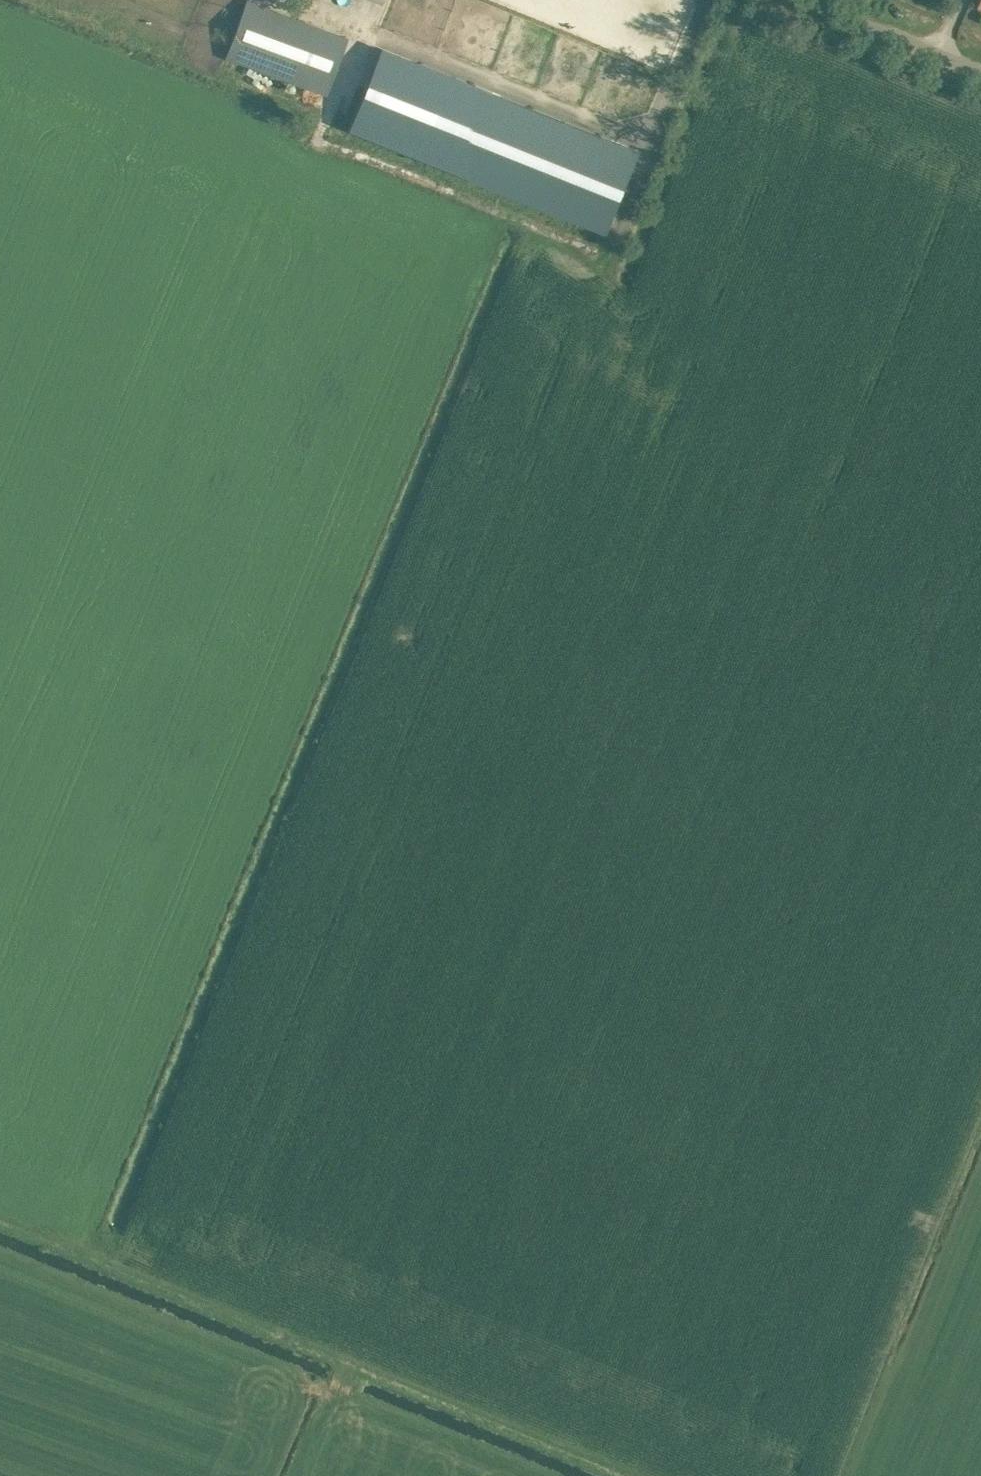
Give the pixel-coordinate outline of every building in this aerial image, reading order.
[(246,0),(224,58),(325,95),(347,37),(246,0)] [(381,47),(348,129),(608,233),(641,151),(381,47)]
